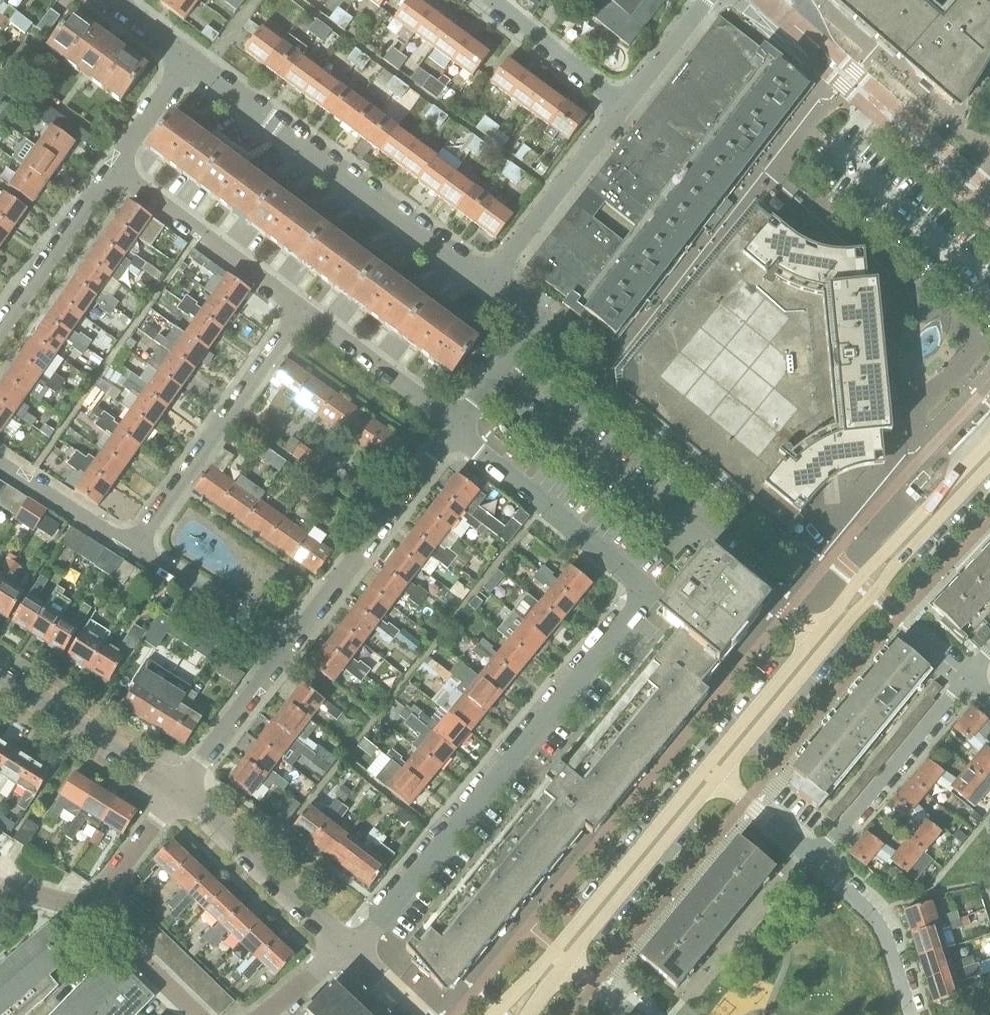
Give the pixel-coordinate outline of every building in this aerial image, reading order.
[(12,24),(26,35),(33,25),(3,1),(3,0),(0,0),(0,13),(13,23),(12,24)] [(202,3),(198,0),(169,0),(165,6),(188,23),(202,3)] [(243,3),(238,0),(227,0),(225,2),(237,11),(243,3)] [(404,26),(397,36),(408,44),(415,34),(432,10),(418,0),(409,0),(395,19),(404,26)] [(531,3),(538,8),(544,0),(534,0),(531,3)] [(594,19),(595,17),(629,45),(667,0),(590,0),(583,9),(594,19)] [(834,5),(838,1),(839,2),(856,24),(860,20),(861,21),(878,43),(881,39),(882,40),(899,61),(902,58),(916,74),(915,75),(916,77),(922,82),(919,86),(929,96),(933,91),(950,106),(952,107),(954,103),(989,45),(989,44),(989,0),(830,0),(834,5)] [(337,25),(346,13),(338,7),(330,20),(337,25)] [(48,35),(61,17),(51,9),(37,28),(48,35)] [(432,10),(415,34),(434,48),(451,24),(432,10)] [(6,32),(12,24),(13,23),(0,13),(0,27),(6,32)] [(148,67),(104,34),(75,13),(49,49),(121,102),(148,67)] [(353,18),(346,13),(337,25),(345,30),(353,18)] [(757,47),(755,45),(738,32),(738,31),(720,17),(527,266),(528,267),(543,279),(568,298),(564,304),(572,311),(587,323),(592,317),(616,336),(808,86),(799,79),(785,68),(789,63),(788,62),(788,63),(765,45),(765,44),(760,49),(757,47)] [(315,37),(323,25),(316,19),(307,31),(315,37)] [(245,51),(264,65),(282,42),(262,27),(261,29),(249,20),(244,28),(256,36),(245,51)] [(471,39),(451,24),(434,48),(453,62),(471,39)] [(323,25),(315,37),(323,43),(332,31),(323,25)] [(208,26),(203,33),(202,34),(214,42),(219,34),(208,26)] [(264,65),(284,79),(301,56),(307,48),(288,33),(282,42),(264,65)] [(471,39),(453,62),(473,77),(490,53),(471,39)] [(391,65),(400,53),(392,47),(384,60),(391,65)] [(347,60),(355,65),(363,54),(356,48),(347,60)] [(408,59),(400,53),(391,65),(399,71),(408,59)] [(362,71),(371,60),(371,59),(363,54),(355,65),(362,71)] [(284,79),(303,93),(320,70),(301,56),(284,79)] [(511,98),(529,75),(509,60),(492,83),(511,98)] [(322,108),(340,84),(320,70),(303,93),(322,108)] [(548,89),(529,75),(511,98),(531,112),(548,89)] [(430,94),(438,82),(431,76),(422,88),(430,94)] [(385,89),(393,94),(402,82),(394,77),(385,89)] [(402,82),(393,94),(401,99),(410,88),(402,82)] [(446,87),(438,82),(430,94),(437,99),(446,87)] [(322,108),(342,122),(359,99),(340,84),(322,108)] [(566,102),(548,89),(531,112),(549,126),(566,102)] [(361,136),(378,113),(359,99),(342,122),(361,136)] [(566,102),(549,126),(544,132),(553,139),(558,133),(569,141),(586,117),(566,102)] [(425,117),(432,123),(441,111),(433,105),(425,117)] [(52,128),(39,146),(62,163),(76,144),(68,138),(76,126),(48,106),(39,118),(52,128)] [(441,111),(432,123),(440,128),(448,117),(441,111)] [(361,136),(380,151),(397,127),(378,113),(361,136)] [(195,129),(174,114),(147,149),(198,187),(225,152),(205,137),(199,127),(195,129)] [(484,134),(493,122),(485,116),(476,128),(484,134)] [(500,127),(493,122),(484,134),(491,139),(500,127)] [(460,126),(452,138),(460,144),(468,132),(460,126)] [(399,165),(417,142),(397,127),(380,151),(399,165)] [(463,146),(471,151),(480,139),(472,134),(463,146)] [(478,157),(486,146),(487,145),(480,139),(471,151),(478,157)] [(399,165),(419,179),(436,159),(438,157),(417,142),(399,165)] [(523,162),(531,150),(524,145),(515,157),(523,162)] [(48,183),(62,163),(39,146),(25,166),(48,183)] [(539,156),(531,150),(523,162),(530,168),(539,156)] [(225,152),(198,187),(249,225),(275,189),(255,174),(249,165),(245,167),(225,152)] [(436,159),(419,179),(418,181),(439,196),(456,173),(436,159)] [(502,174),(509,180),(518,168),(511,162),(502,174)] [(48,183),(25,166),(11,186),(34,203),(48,183)] [(517,185),(524,174),(525,173),(518,168),(509,180),(517,185)] [(465,180),(456,173),(439,196),(458,211),(475,188),(474,187),(482,177),(472,170),(465,180)] [(475,188),(458,211),(477,225),(494,202),(475,188)] [(275,189),(249,225),(300,262),(326,227),(305,212),(300,202),(295,205),(275,189)] [(0,201),(0,217),(15,228),(28,210),(5,194),(0,201)] [(130,202),(116,222),(139,237),(138,238),(152,248),(154,245),(151,243),(164,226),(130,202)] [(513,216),(494,202),(477,225),(496,239),(513,216)] [(801,514),(808,504),(816,494),(826,486),(836,479),(848,473),(859,469),(872,466),(884,465),(881,433),(892,432),(890,412),(886,369),(883,345),(878,286),(877,282),(867,283),(864,251),(853,253),(842,253),(830,252),(819,250),(809,246),(799,241),(789,235),(780,228),(773,219),(772,220),(758,208),(623,372),(625,393),(650,414),(728,478),(789,528),(801,514)] [(15,228),(0,217),(0,247),(1,248),(15,228)] [(116,222),(103,241),(125,257),(131,261),(143,269),(147,263),(136,255),(135,256),(129,252),(138,238),(139,237),(116,222)] [(356,250),(350,240),(346,242),(326,227),(300,262),(350,300),(377,265),(356,250)] [(103,241),(89,261),(112,277),(119,282),(127,270),(126,269),(131,261),(125,257),(103,241)] [(199,253),(194,260),(205,270),(214,276),(217,278),(223,270),(211,261),(199,253)] [(89,261),(75,281),(98,296),(112,277),(89,261)] [(131,261),(126,269),(127,270),(137,277),(143,269),(131,261)] [(183,263),(179,269),(183,272),(188,266),(183,263)] [(406,287),(401,278),(396,280),(377,265),(350,300),(401,338),(427,303),(406,287)] [(214,276),(205,288),(215,295),(238,310),(246,298),(251,292),(252,291),(229,275),(223,270),(217,278),(214,276)] [(75,281),(62,300),(84,316),(94,302),(100,306),(98,308),(110,316),(116,309),(104,301),(98,296),(75,281)] [(171,294),(182,302),(182,301),(194,310),(198,303),(176,287),(171,294)] [(108,294),(104,301),(116,309),(120,302),(110,295),(108,294)] [(215,295),(201,314),(224,330),(238,310),(215,295)] [(62,300),(48,320),(88,348),(92,342),(81,333),(79,335),(74,331),(84,316),(62,300)] [(182,301),(182,302),(177,309),(189,317),(194,310),(182,301)] [(427,303),(401,338),(452,376),(478,341),(457,325),(451,315),(447,318),(427,303)] [(201,314),(188,334),(210,350),(224,330),(201,314)] [(48,320),(34,340),(57,356),(64,361),(73,348),(84,355),(89,349),(88,348),(48,320)] [(150,326),(144,334),(147,336),(153,340),(159,332),(150,326)] [(171,342),(167,349),(174,354),(196,370),(204,359),(210,350),(188,334),(176,326),(167,339),(171,342)] [(137,329),(131,337),(141,345),(147,336),(144,334),(137,329)] [(159,334),(154,341),(162,346),(167,349),(171,342),(167,339),(159,334)] [(22,358),(21,360),(61,388),(65,381),(55,374),(64,361),(57,356),(34,340),(22,358)] [(162,346),(148,365),(151,367),(160,373),(182,389),(196,370),(174,354),(167,349),(162,346)] [(21,360),(7,379),(29,395),(40,380),(45,384),(44,386),(56,394),(61,388),(21,360)] [(294,399),(309,378),(303,374),(301,375),(298,373),(301,370),(286,360),(270,382),(294,399)] [(118,364),(114,370),(168,408),(182,389),(160,373),(151,367),(151,368),(148,371),(143,377),(143,378),(142,380),(122,367),(118,364)] [(114,370),(109,377),(122,387),(133,394),(141,400),(132,412),(155,428),(168,408),(114,370)] [(319,417),(334,396),(327,391),(326,392),(322,390),(325,386),(311,376),(309,378),(294,399),(319,417)] [(0,388),(0,404),(15,414),(32,427),(37,420),(27,412),(29,409),(23,404),(29,395),(7,379),(0,388)] [(343,434),(358,413),(351,408),(350,409),(347,407),(349,404),(335,393),(334,396),(319,417),(343,434)] [(15,414),(0,404),(0,435),(15,414)] [(69,409),(61,404),(55,412),(63,418),(69,409)] [(92,406),(89,410),(100,418),(104,412),(95,406),(92,406)] [(367,451),(382,430),(376,425),(374,427),(371,424),(373,421),(359,411),(358,413),(343,434),(367,451)] [(100,418),(99,419),(111,427),(114,422),(115,420),(104,412),(100,418)] [(114,422),(111,427),(118,432),(141,447),(155,428),(132,412),(122,427),(114,422)] [(99,419),(95,425),(106,433),(111,427),(99,419)] [(494,436),(508,448),(518,435),(504,423),(494,436)] [(45,425),(40,432),(50,438),(55,432),(45,425)] [(258,433),(267,439),(273,431),(264,425),(258,433)] [(384,428),(382,430),(367,451),(392,468),(392,469),(409,446),(407,445),(406,447),(400,442),(398,443),(395,441),(398,438),(384,428)] [(242,429),(237,437),(255,449),(260,442),(242,429)] [(118,432),(104,451),(127,467),(141,447),(118,432)] [(300,443),(292,437),(283,450),(291,456),(300,443)] [(312,452),(300,443),(291,456),(303,465),(312,452)] [(269,465),(276,455),(263,445),(256,455),(269,465)] [(73,449),(68,455),(72,458),(83,466),(90,471),(112,487),(127,467),(104,451),(97,461),(89,455),(87,458),(73,449)] [(72,458),(68,464),(78,472),(83,466),(72,458)] [(323,463),(317,472),(332,482),(338,473),(323,463)] [(209,494),(206,497),(220,507),(222,505),(236,485),(211,467),(195,489),(196,490),(197,488),(204,493),(205,491),(209,494)] [(90,471),(75,491),(98,507),(112,487),(90,471)] [(465,512),(471,517),(482,525),(498,537),(505,528),(479,507),(486,498),(459,475),(458,476),(443,495),(465,512)] [(236,485),(222,505),(228,510),(230,508),(233,511),(230,514),(244,524),(245,522),(261,501),(266,493),(242,477),(237,484),(236,485)] [(9,486),(0,480),(0,499),(9,486)] [(323,489),(312,482),(300,498),(311,506),(323,489)] [(0,499),(0,506),(17,517),(20,511),(29,498),(9,486),(0,499)] [(298,488),(294,493),(299,497),(303,491),(298,488)] [(443,495),(428,514),(451,531),(461,517),(467,521),(466,523),(477,532),(482,525),(471,517),(465,512),(443,495)] [(337,497),(329,508),(337,513),(344,502),(337,497)] [(44,516),(48,510),(29,498),(20,511),(17,517),(15,520),(34,532),(37,527),(44,516)] [(285,518),(261,501),(245,522),(252,527),(254,525),(257,528),(255,531),(268,541),(270,539),(285,518)] [(428,514),(414,533),(436,550),(443,555),(446,551),(439,546),(451,531),(428,514)] [(44,516),(37,527),(53,537),(60,525),(44,516)] [(294,556),(308,536),(309,535),(285,518),(270,539),(276,544),(278,542),(281,545),(279,548),(292,558),(294,556)] [(498,537),(508,545),(522,526),(512,519),(505,528),(498,537)] [(69,550),(81,532),(72,527),(60,545),(69,550)] [(436,550),(414,533),(400,552),(422,569),(433,554),(440,559),(443,555),(436,550)] [(308,536),(294,556),(300,561),(302,560),(305,562),(303,565),(317,576),(333,553),(308,536)] [(89,538),(79,553),(96,564),(106,549),(89,538)] [(933,608),(944,619),(940,624),(962,645),(967,640),(978,651),(989,639),(989,547),(933,608)] [(110,568),(117,573),(125,561),(106,549),(96,564),(94,567),(106,574),(110,568)] [(446,551),(443,555),(453,563),(458,557),(447,549),(446,551)] [(413,942),(407,950),(442,991),(448,986),(452,990),(749,629),(759,616),(771,603),(707,551),(701,559),(656,613),(674,628),(416,944),(413,942)] [(411,584),(422,569),(400,552),(385,571),(407,588),(414,593),(417,588),(411,584)] [(15,563),(17,559),(10,554),(1,567),(0,566),(0,586),(15,563)] [(449,569),(453,563),(443,555),(440,559),(438,561),(449,569)] [(125,586),(130,578),(141,584),(147,575),(135,569),(136,568),(125,561),(117,573),(113,579),(125,586)] [(0,586),(0,616),(3,617),(5,616),(9,619),(25,592),(13,584),(18,577),(19,578),(24,568),(15,563),(0,586)] [(554,575),(544,566),(539,573),(549,581),(553,576),(554,575)] [(577,604),(592,585),(571,567),(559,581),(553,576),(549,581),(555,586),(577,604)] [(385,571),(371,591),(393,607),(404,592),(410,597),(414,593),(407,588),(385,571)] [(504,576),(498,571),(492,578),(498,583),(504,576)] [(546,585),(549,581),(539,573),(534,579),(544,587),(546,585)] [(41,575),(13,621),(20,626),(21,629),(25,631),(28,631),(30,632),(47,605),(46,605),(37,599),(49,580),(41,575)] [(540,604),(562,622),(577,604),(555,586),(549,581),(546,585),(552,590),(540,604)] [(456,596),(463,601),(470,591),(464,586),(463,587),(463,588),(462,589),(456,596)] [(47,605),(30,632),(37,637),(38,639),(42,642),(45,641),(47,642),(63,616),(64,616),(72,603),(62,597),(65,592),(58,587),(46,605),(47,605)] [(417,588),(414,593),(425,601),(429,595),(419,587),(417,588)] [(382,621),(393,607),(371,591),(357,609),(379,626),(385,631),(389,626),(382,621)] [(188,601),(173,592),(159,613),(174,622),(188,601)] [(420,607),(425,601),(414,593),(410,597),(409,599),(420,607)] [(476,598),(470,605),(476,610),(482,603),(476,598)] [(63,616),(47,642),(49,644),(49,646),(53,649),(56,648),(64,653),(92,608),(84,603),(73,622),(64,616),(63,616)] [(519,617),(525,623),(547,641),(562,622),(540,604),(529,618),(523,613),(519,617)] [(357,609),(342,628),(364,645),(375,630),(382,635),(385,631),(379,626),(357,609)] [(174,622),(160,613),(142,640),(156,649),(174,622)] [(532,659),(547,641),(525,623),(519,617),(515,622),(521,627),(510,641),(532,659)] [(91,620),(68,656),(78,662),(79,665),(83,668),(86,667),(89,669),(106,642),(105,642),(111,633),(91,620)] [(389,626),(385,631),(396,639),(400,633),(390,625),(389,626)] [(353,660),(364,645),(342,628),(328,647),(350,664),(356,669),(359,665),(353,660)] [(391,645),(396,639),(385,631),(382,635),(380,638),(391,645)] [(106,642),(89,669),(92,671),(92,673),(97,676),(99,676),(110,682),(126,656),(131,659),(142,640),(130,632),(119,650),(118,650),(106,642)] [(483,640),(478,646),(489,654),(492,650),(493,648),(483,640)] [(489,654),(495,659),(516,677),(532,659),(510,641),(499,655),(492,650),(489,654)] [(899,641),(897,643),(886,656),(793,769),(797,772),(788,783),(820,809),(830,797),(825,793),(930,667),(928,665),(899,641)] [(485,659),(489,654),(478,646),(473,652),(483,661),(485,659)] [(328,647),(313,667),(335,683),(345,670),(351,675),(356,669),(350,664),(328,647)] [(502,695),(516,677),(495,659),(489,654),(485,659),(491,664),(480,678),(502,695)] [(441,667),(429,657),(424,663),(436,673),(441,667)] [(137,686),(122,710),(130,715),(131,712),(143,720),(172,675),(148,660),(133,683),(137,686)] [(216,673),(237,686),(246,674),(224,660),(216,673)] [(359,665),(356,669),(367,677),(372,671),(361,663),(359,665)] [(431,680),(439,676),(424,664),(416,673),(423,679),(431,680)] [(362,683),(367,677),(356,669),(351,675),(362,683)] [(448,683),(486,714),(502,695),(480,678),(470,669),(460,682),(453,676),(448,683)] [(144,720),(142,723),(150,728),(151,725),(163,733),(190,690),(192,687),(172,675),(143,720),(144,720)] [(933,699),(943,687),(935,680),(926,692),(928,694),(838,804),(837,803),(827,815),(835,821),(844,809),(845,810),(935,700),(933,699)] [(450,715),(471,732),(486,714),(448,683),(443,688),(452,696),(441,709),(449,715),(450,715)] [(338,721),(342,715),(303,685),(289,704),(311,721),(321,708),(338,721)] [(354,687),(349,693),(356,698),(360,692),(354,687)] [(190,690),(163,733),(185,746),(201,719),(187,710),(197,694),(190,690)] [(274,723),(296,740),(303,745),(313,753),(318,747),(308,739),(318,727),(311,721),(289,704),(274,723)] [(414,706),(408,712),(412,715),(417,720),(418,718),(423,713),(414,706)] [(954,728),(969,741),(975,748),(983,738),(985,739),(989,733),(989,722),(973,708),(972,707),(971,708),(972,709),(956,729),(955,727),(954,728)] [(400,716),(406,721),(412,715),(408,712),(405,709),(400,716)] [(433,720),(432,721),(423,713),(418,718),(457,750),(471,732),(450,715),(449,715),(440,726),(433,720)] [(412,746),(419,752),(419,751),(441,769),(457,750),(418,718),(417,720),(412,726),(422,733),(412,746)] [(274,723),(260,742),(282,759),(296,740),(274,723)] [(968,767),(989,785),(989,750),(988,748),(989,745),(985,739),(983,738),(975,748),(981,755),(970,768),(969,767),(968,767)] [(377,749),(364,739),(359,746),(372,756),(377,749)] [(16,749),(0,740),(0,774),(16,749)] [(260,773),(274,783),(273,784),(284,792),(285,791),(296,799),(301,793),(272,772),(282,759),(260,742),(245,761),(260,773)] [(0,774),(0,793),(9,779),(17,785),(33,760),(16,749),(0,774)] [(392,750),(387,756),(397,765),(401,760),(402,758),(392,750)] [(397,765),(404,770),(426,788),(441,769),(419,751),(419,752),(408,765),(401,760),(397,765)] [(332,767),(338,759),(327,752),(322,759),(332,767)] [(51,772),(33,760),(17,785),(29,792),(20,806),(27,810),(35,796),(36,797),(51,772)] [(911,780),(926,793),(935,801),(945,789),(944,788),(952,777),(944,772),(943,773),(928,760),(927,761),(928,762),(912,781),(911,780)] [(269,789),(273,784),(274,783),(260,773),(245,761),(230,781),(252,798),(262,785),(269,789)] [(410,807),(426,788),(404,770),(397,765),(394,769),(400,775),(388,789),(410,807)] [(944,788),(945,789),(951,793),(953,790),(975,807),(989,789),(989,785),(968,767),(968,768),(969,769),(959,782),(952,777),(944,788)] [(97,786),(75,773),(49,816),(57,822),(63,811),(76,819),(97,786)] [(894,800),(893,801),(909,814),(908,815),(914,820),(924,812),(925,813),(935,801),(926,793),(911,780),(910,781),(912,782),(896,802),(894,800)] [(98,829),(103,822),(117,799),(97,786),(76,819),(65,836),(73,841),(86,820),(98,829)] [(344,786),(336,795),(344,801),(351,791),(344,786)] [(286,824),(301,805),(291,798),(277,817),(286,824)] [(139,812),(117,799),(103,822),(124,835),(139,812)] [(313,844),(330,822),(335,815),(343,805),(336,800),(329,808),(326,806),(320,815),(310,807),(294,829),(313,844)] [(343,805),(335,815),(342,820),(349,810),(345,806),(343,805)] [(399,810),(394,818),(405,826),(411,819),(399,810)] [(909,839),(908,840),(924,853),(941,832),(927,821),(929,818),(925,813),(924,812),(914,820),(921,828),(910,841),(909,839)] [(0,815),(0,825),(12,832),(17,825),(0,815)] [(29,821),(17,841),(16,841),(19,843),(27,848),(39,827),(29,821)] [(333,859),(349,837),(330,822),(313,844),(333,859)] [(872,826),(866,832),(867,833),(873,838),(878,831),(872,826)] [(366,839),(373,844),(381,834),(381,833),(375,828),(366,839)] [(96,830),(88,842),(98,847),(105,836),(96,830)] [(967,838),(958,830),(953,836),(962,844),(967,838)] [(381,833),(381,834),(373,844),(379,849),(382,845),(387,838),(381,833)] [(850,853),(850,854),(866,867),(875,855),(882,860),(891,850),(883,845),(873,838),(867,833),(866,834),(868,835),(852,854),(850,853)] [(333,859),(351,873),(367,851),(349,837),(333,859)] [(738,839),(726,854),(730,857),(657,946),(653,942),(640,958),(677,988),(775,869),(738,839)] [(891,850),(882,860),(890,865),(893,862),(906,874),(915,881),(932,860),(924,853),(908,840),(908,841),(909,842),(899,855),(891,850)] [(154,862),(172,879),(191,858),(174,842),(154,862)] [(373,844),(367,851),(351,873),(371,888),(396,855),(382,845),(379,849),(373,844)] [(208,874),(191,858),(172,879),(183,889),(167,905),(173,911),(208,874)] [(150,867),(140,876),(146,882),(155,872),(150,867)] [(195,901),(207,911),(226,891),(208,874),(173,911),(179,916),(195,900),(195,901)] [(195,957),(208,943),(243,907),(226,891),(207,911),(219,923),(214,929),(211,928),(189,952),(194,958),(195,957)] [(117,917),(126,925),(141,910),(132,902),(117,917)] [(931,903),(905,912),(912,935),(960,920),(959,919),(957,912),(937,919),(931,903)] [(228,931),(241,944),(261,923),(243,907),(208,943),(214,949),(224,939),(222,937),(228,931)] [(133,933),(148,918),(141,910),(126,925),(133,933)] [(967,916),(959,919),(960,920),(962,927),(970,925),(967,916)] [(133,933),(141,941),(156,926),(148,918),(133,933)] [(960,920),(912,935),(920,958),(946,949),(956,946),(951,931),(962,927),(960,920)] [(243,977),(278,939),(261,923),(241,944),(254,956),(248,962),(246,960),(230,978),(235,983),(242,976),(243,977)] [(44,1003),(59,988),(50,977),(76,956),(50,924),(0,966),(0,1014),(30,1014),(44,1003)] [(149,948),(164,933),(156,926),(141,941),(149,948)] [(149,948),(157,956),(172,941),(164,933),(149,948)] [(296,956),(278,939),(243,977),(249,982),(258,972),(256,970),(263,964),(277,977),(296,956)] [(165,963),(180,948),(172,941),(157,956),(165,963)] [(165,963),(172,971),(187,956),(180,948),(165,963)] [(946,949),(920,958),(927,981),(974,966),(971,958),(951,964),(946,949)] [(156,996),(113,954),(53,1014),(138,1014),(156,996)] [(78,967),(83,963),(77,956),(72,961),(78,967)] [(180,978),(195,963),(187,956),(172,971),(180,978)] [(180,978),(188,986),(202,971),(195,963),(180,978)] [(974,966),(927,981),(934,1004),(961,996),(957,984),(982,975),(979,964),(974,966)] [(188,986),(196,994),(211,979),(202,971),(188,986)] [(204,1001),(219,986),(211,979),(196,994),(204,1001)] [(310,1002),(298,1014),(370,1014),(336,983),(314,1006),(310,1002)] [(204,1001),(212,1009),(227,994),(219,986),(204,1001)] [(212,1009),(218,1014),(223,1014),(235,1002),(227,994),(212,1009)]
